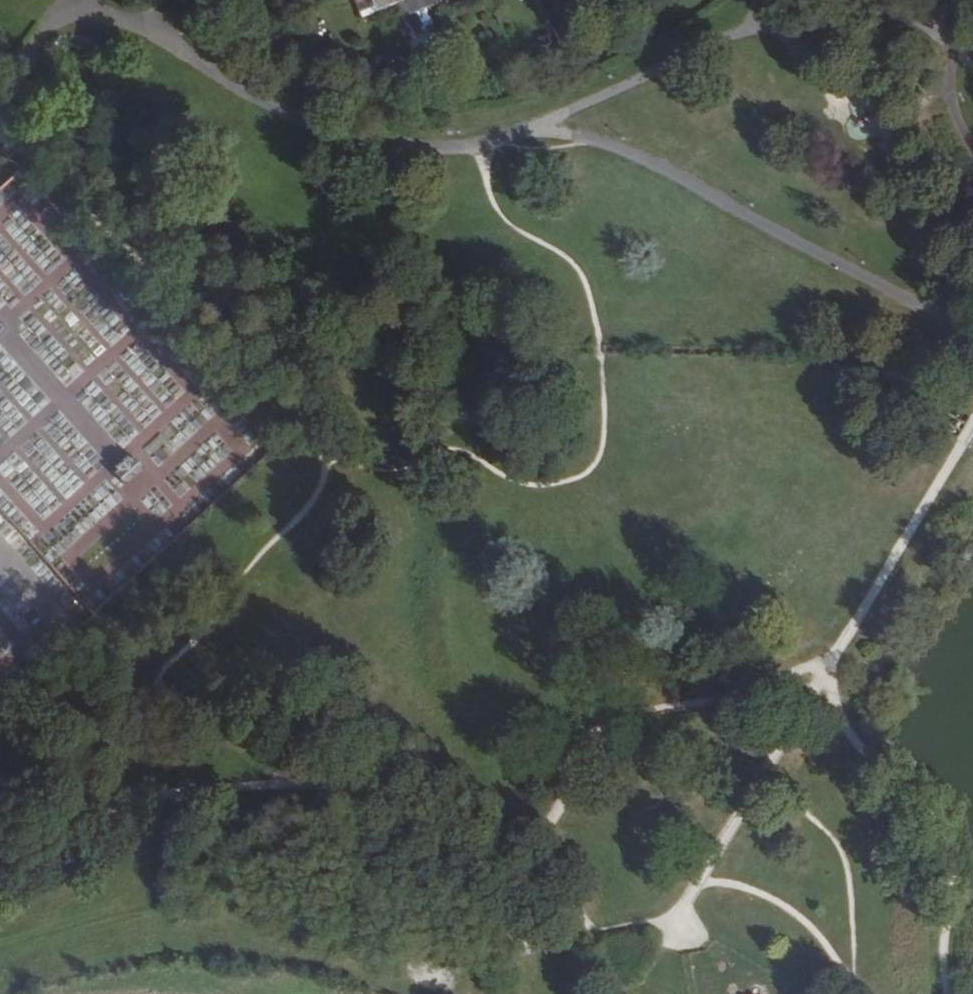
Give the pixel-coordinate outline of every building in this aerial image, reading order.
[(382,11),(402,3),(408,17),(413,31),(437,21),(432,7),(437,5),(434,0),(378,0),(382,11)]
